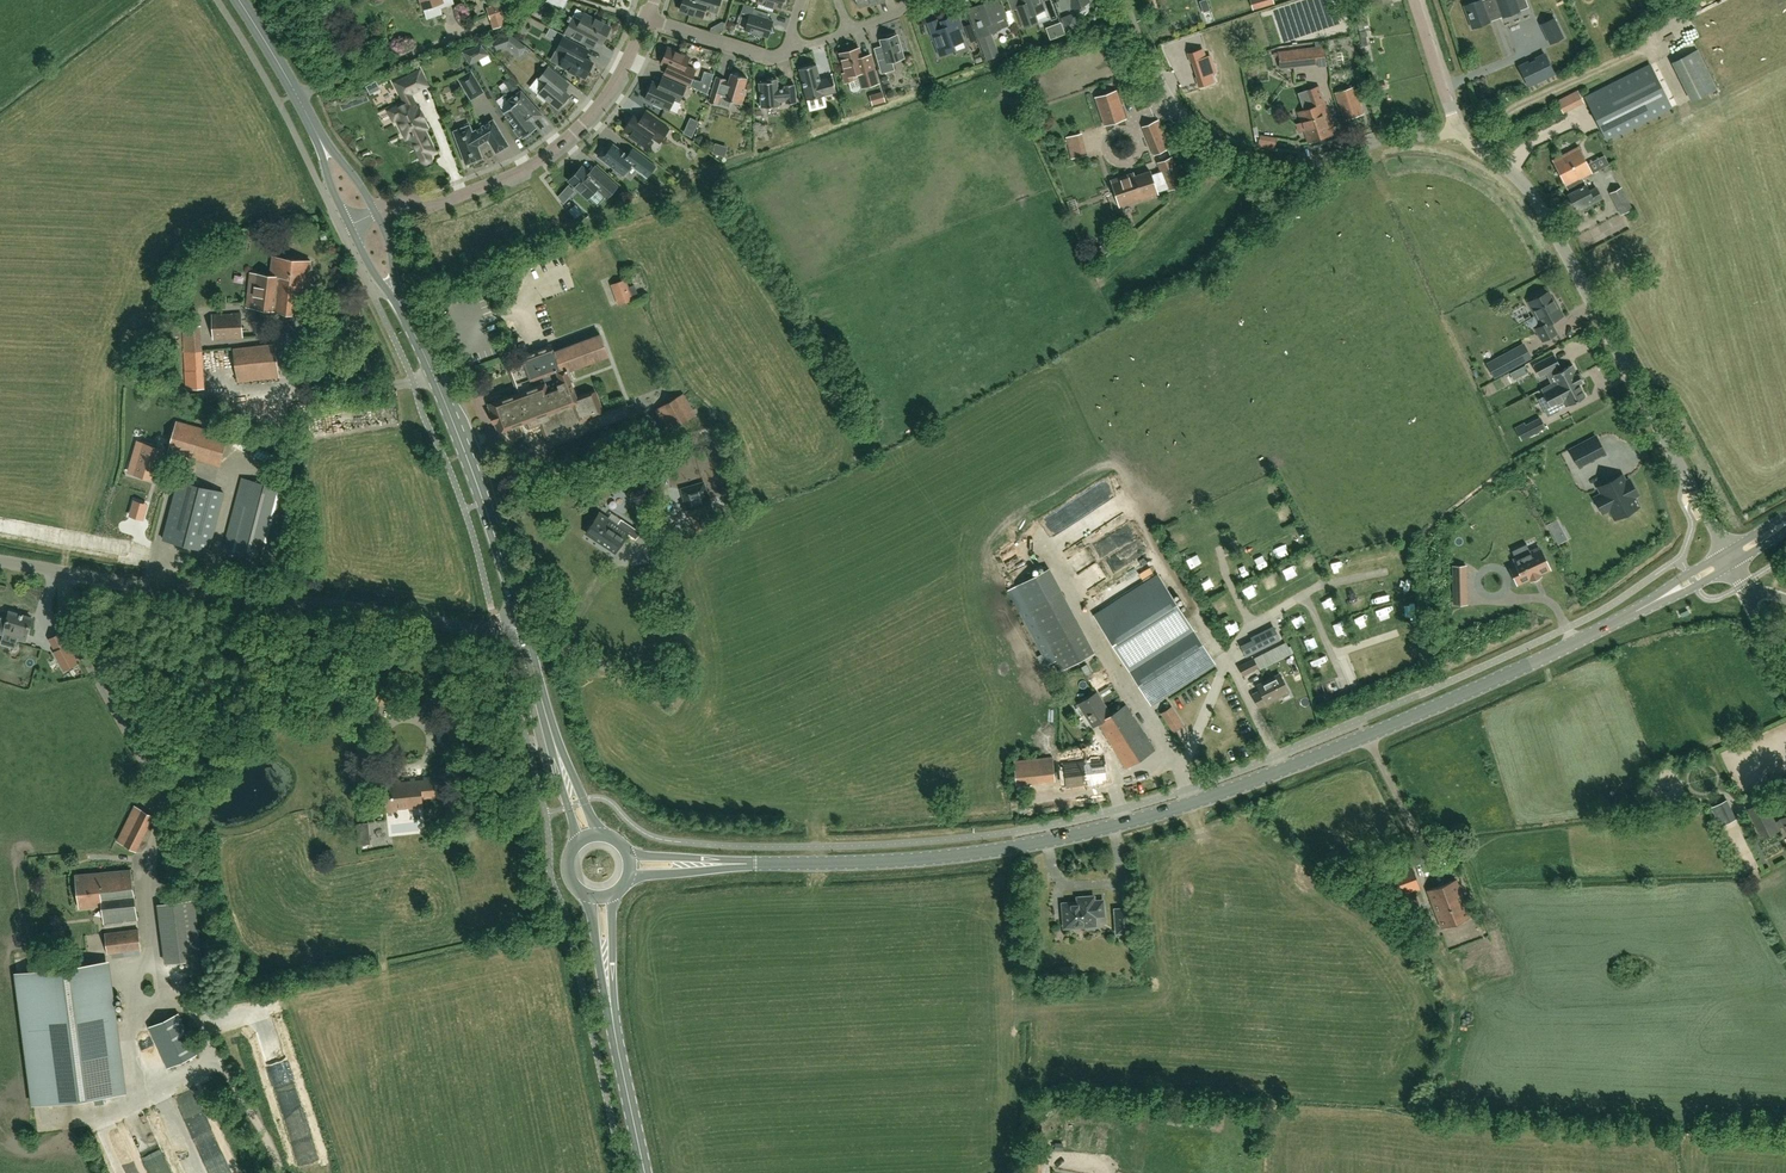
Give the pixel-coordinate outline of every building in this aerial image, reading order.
[(439,8),(447,5),(454,3),(453,0),(420,0),(423,7),(437,3),(439,8)] [(721,0),(683,0),(680,10),(703,17),(706,8),(717,11),(721,0)] [(781,8),(783,2),(784,2),(785,1),(786,0),(759,0),(758,1),(781,8)] [(989,33),(1000,29),(997,20),(1005,16),(1001,5),(999,6),(997,0),(991,0),(972,7),(969,8),(988,59),(997,55),(989,33)] [(1023,4),(1016,7),(1023,26),(1037,21),(1034,13),(1044,9),(1040,0),(1021,0),(1023,4)] [(1061,9),(1085,0),(1057,0),(1061,9)] [(1207,0),(1202,0),(1199,1),(1203,12),(1210,10),(1207,0)] [(1519,7),(1516,0),(1480,0),(1464,6),(1472,28),(1490,21),(1489,18),(1502,13),(1502,14),(1519,7)] [(494,29),(507,25),(500,3),(487,7),(492,23),(494,29)] [(767,16),(768,13),(752,8),(745,30),(768,37),(769,33),(773,32),(772,25),(773,21),(767,19),(767,16)] [(602,43),(604,39),(607,38),(610,32),(609,29),(610,27),(604,23),(605,21),(596,17),(595,19),(585,14),(581,21),(573,17),(565,33),(593,47),(595,43),(597,40),(602,43)] [(1063,18),(1067,30),(1077,26),(1073,14),(1063,18)] [(1319,27),(1338,26),(1337,14),(1318,16),(1319,27)] [(934,31),(931,32),(940,55),(954,50),(952,45),(963,41),(959,29),(962,27),(957,15),(941,21),(943,28),(934,31)] [(1554,18),(1541,24),(1544,31),(1550,43),(1563,37),(1557,25),(1554,18)] [(1050,39),(1065,33),(1060,22),(1045,27),(1050,39)] [(971,42),(976,39),(971,24),(965,26),(971,42)] [(547,25),(544,31),(551,35),(554,28),(547,25)] [(519,56),(527,47),(510,33),(493,39),(497,51),(508,47),(519,56)] [(894,69),(892,61),(903,58),(897,35),(895,35),(894,33),(887,35),(888,37),(880,39),(885,55),(881,57),(877,58),(882,73),(894,69)] [(566,56),(561,65),(570,69),(568,71),(576,75),(577,73),(585,77),(588,70),(591,70),(593,66),(592,64),(593,62),(584,58),(586,54),(588,50),(564,37),(556,51),(566,56)] [(470,64),(489,54),(481,45),(463,51),(470,64)] [(1318,63),(1317,57),(1325,56),(1324,46),(1315,47),(1278,51),(1280,68),(1318,63)] [(689,57),(668,48),(666,53),(664,52),(660,61),(662,62),(661,63),(668,66),(666,70),(665,74),(689,84),(695,70),(686,65),(689,57)] [(852,74),(858,73),(862,87),(878,82),(870,55),(866,56),(861,57),(859,48),(840,53),(846,72),(844,74),(843,77),(844,79),(846,81),(848,81),(851,81),(852,79),(853,76),(852,74)] [(1196,77),(1199,86),(1213,81),(1210,73),(1215,72),(1209,55),(1205,57),(1202,49),(1189,53),(1191,62),(1193,61),(1198,77),(1196,77)] [(1693,100),(1715,88),(1695,50),(1674,61),(1693,100)] [(1519,66),(1529,86),(1554,74),(1545,54),(1535,58),(1536,59),(1529,63),(1528,61),(1519,66)] [(816,64),(799,69),(807,100),(824,95),(836,92),(832,76),(827,78),(820,79),(816,64)] [(1672,108),(1650,64),(1585,97),(1606,140),(1672,108)] [(569,95),(564,91),(567,88),(570,85),(548,67),(538,79),(545,85),(539,92),(559,108),(562,104),(564,104),(568,99),(568,97),(569,95)] [(1017,71),(1022,86),(1035,81),(1030,67),(1017,71)] [(404,96),(407,102),(387,112),(392,123),(398,120),(407,138),(410,136),(422,160),(423,162),(426,162),(428,162),(430,160),(431,158),(430,155),(429,153),(434,151),(424,129),(427,128),(413,99),(411,100),(409,94),(418,90),(428,85),(420,70),(396,82),(403,97),(404,96)] [(458,78),(471,99),(478,95),(484,92),(471,71),(458,78)] [(717,76),(709,102),(718,105),(720,97),(723,98),(723,99),(739,103),(741,95),(744,96),(747,89),(744,88),(747,78),(731,73),(728,83),(725,82),(726,79),(721,77),(717,76)] [(653,81),(645,99),(669,110),(674,98),(680,101),(686,87),(662,77),(661,81),(659,84),(653,81)] [(767,82),(759,82),(761,107),(779,106),(779,101),(786,100),(786,103),(796,102),(794,84),(787,84),(785,85),(785,88),(778,89),(777,78),(767,79),(767,82)] [(709,85),(700,82),(693,79),(690,86),(706,94),(709,85)] [(1308,142),(1335,133),(1318,85),(1307,89),(1313,106),(1297,112),(1308,142)] [(1354,86),(1335,93),(1344,120),(1363,113),(1354,86)] [(516,127),(514,129),(520,137),(522,136),(523,138),(537,128),(531,120),(534,118),(535,120),(539,117),(542,114),(521,90),(509,100),(513,105),(504,112),(516,127)] [(1105,125),(1125,119),(1116,90),(1096,97),(1105,125)] [(883,91),(870,95),(872,105),(886,101),(883,91)] [(1577,91),(1557,101),(1562,110),(1582,101),(1577,91)] [(787,107),(789,114),(797,112),(795,105),(787,107)] [(640,120),(633,115),(632,117),(630,118),(627,122),(627,125),(624,129),(631,134),(630,135),(645,146),(651,136),(660,142),(669,128),(645,112),(643,116),(640,120)] [(508,145),(494,121),(493,120),(472,132),(470,125),(454,131),(466,164),(482,158),(478,145),(489,139),(496,152),(508,145)] [(1158,120),(1143,126),(1155,154),(1170,148),(1158,120)] [(1259,145),(1267,147),(1269,135),(1261,134),(1261,135),(1259,145)] [(709,150),(723,152),(724,143),(710,142),(709,150)] [(630,151),(628,154),(621,149),(620,149),(613,144),(607,151),(605,150),(602,150),(600,152),(599,154),(600,157),(602,159),(623,175),(630,166),(646,178),(656,166),(642,155),(642,154),(633,147),(630,151)] [(1566,186),(1582,177),(1591,172),(1578,146),(1552,160),(1566,186)] [(1070,152),(1072,158),(1084,155),(1083,149),(1070,152)] [(1158,192),(1155,185),(1166,182),(1167,184),(1180,179),(1172,157),(1158,163),(1162,171),(1152,174),(1150,170),(1134,176),(1133,173),(1111,181),(1119,205),(1158,192)] [(598,205),(606,196),(607,197),(617,186),(595,166),(593,170),(589,173),(582,166),(569,181),(588,197),(589,196),(598,205)] [(1582,177),(1566,186),(1570,193),(1567,194),(1574,208),(1581,205),(1582,207),(1601,197),(1596,187),(1589,191),(1582,177)] [(1620,214),(1632,208),(1621,186),(1609,192),(1620,214)] [(573,208),(570,210),(575,217),(581,212),(576,205),(573,208)] [(1090,250),(1093,258),(1108,252),(1104,244),(1090,250)] [(281,282),(278,310),(304,313),(311,261),(273,256),(271,274),(271,275),(274,275),(273,281),(281,282)] [(271,275),(271,274),(252,272),(247,306),(278,310),(281,282),(273,281),(274,275),(271,275)] [(634,299),(626,278),(610,284),(618,305),(634,299)] [(1538,297),(1529,301),(1542,325),(1536,328),(1543,340),(1557,333),(1550,321),(1563,315),(1557,305),(1556,305),(1548,291),(1546,292),(1543,291),(1538,294),(1538,297)] [(241,313),(212,315),(214,339),(242,338),(241,313)] [(201,324),(182,325),(186,389),(205,388),(201,324)] [(494,414),(500,430),(526,421),(528,428),(541,424),(549,446),(629,416),(625,404),(602,413),(594,392),(577,398),(567,370),(608,355),(600,334),(554,351),(551,345),(521,357),(524,363),(512,368),(521,392),(494,402),(490,403),(494,414)] [(1494,376),(1530,356),(1524,345),(1488,365),(1494,376)] [(279,376),(276,351),(236,356),(238,381),(279,376)] [(1562,398),(1565,405),(1584,395),(1578,382),(1582,380),(1577,371),(1576,372),(1572,363),(1561,369),(1559,365),(1553,353),(1532,364),(1538,376),(1547,371),(1554,383),(1542,390),(1541,387),(1540,388),(1549,405),(1562,398)] [(1525,365),(1517,370),(1520,376),(1528,372),(1525,365)] [(683,392),(654,410),(667,431),(696,414),(683,392)] [(1515,428),(1521,439),(1545,427),(1540,418),(1525,426),(1524,423),(1515,428)] [(177,420),(168,452),(191,458),(191,457),(219,465),(227,435),(177,420)] [(1596,436),(1570,449),(1580,467),(1583,465),(1582,465),(1590,461),(1590,462),(1595,459),(1594,459),(1601,455),(1602,456),(1605,454),(1596,436)] [(162,448),(143,443),(135,473),(153,478),(162,448)] [(523,463),(526,472),(536,468),(533,459),(523,463)] [(1599,486),(1603,495),(1596,499),(1601,510),(1609,506),(1615,518),(1638,506),(1632,494),(1633,493),(1628,483),(1626,483),(1622,475),(1599,486)] [(1588,496),(1593,495),(1587,477),(1582,478),(1588,496)] [(224,550),(271,562),(289,490),(243,478),(224,550)] [(164,539),(208,551),(224,492),(179,480),(164,539)] [(686,503),(685,503),(688,515),(712,509),(708,497),(707,497),(704,484),(695,487),(683,490),(686,503)] [(1641,522),(1671,507),(1668,501),(1638,516),(1641,522)] [(586,532),(616,551),(628,534),(636,539),(641,531),(620,519),(616,525),(598,514),(586,532)] [(1459,516),(1455,523),(1464,528),(1468,522),(1459,516)] [(75,528),(71,538),(86,543),(90,534),(75,528)] [(1108,575),(1138,559),(1131,545),(1100,560),(1108,575)] [(1514,560),(1517,566),(1511,569),(1517,583),(1530,577),(1531,580),(1540,576),(1539,573),(1549,568),(1540,548),(1522,556),(1521,555),(1519,557),(1519,558),(1514,560)] [(1082,573),(1090,586),(1104,578),(1096,565),(1082,573)] [(1465,566),(1453,566),(1454,604),(1466,604),(1465,566)] [(1015,585),(1027,606),(1062,669),(1094,652),(1047,567),(1015,585)] [(1151,703),(1214,663),(1158,574),(1095,614),(1151,703)] [(31,617),(9,611),(4,632),(18,635),(17,638),(25,640),(31,617)] [(1276,628),(1240,645),(1247,660),(1283,643),(1276,628)] [(64,670),(78,662),(68,644),(62,632),(50,639),(56,650),(54,651),(64,670)] [(1243,676),(1246,674),(1259,667),(1254,657),(1238,665),(1243,676)] [(1260,689),(1252,693),(1259,705),(1275,696),(1275,695),(1288,688),(1279,672),(1257,684),(1260,689)] [(1126,704),(1110,714),(1096,692),(1079,703),(1094,726),(1097,724),(1125,767),(1155,748),(1126,704)] [(1103,781),(1102,780),(1107,779),(1104,761),(1100,761),(1099,757),(1062,762),(1066,787),(1103,781)] [(381,781),(384,810),(423,806),(422,796),(436,795),(433,776),(381,781)] [(1712,807),(1721,826),(1737,818),(1728,799),(1712,807)] [(1748,809),(1762,838),(1785,826),(1785,828),(1785,816),(1776,821),(1765,800),(1748,809)] [(117,841),(137,851),(154,816),(135,806),(117,841)] [(371,845),(369,823),(357,824),(359,846),(371,845)] [(1766,860),(1785,852),(1785,846),(1781,835),(1759,844),(1766,860)] [(1394,896),(1418,887),(1410,864),(1386,872),(1394,896)] [(76,875),(80,909),(102,906),(105,924),(137,920),(131,869),(76,875)] [(1469,915),(1455,879),(1426,889),(1440,926),(1469,915)] [(190,896),(154,901),(161,959),(198,955),(190,896)] [(1078,902),(1063,903),(1064,927),(1096,925),(1095,916),(1104,915),(1103,900),(1094,901),(1093,896),(1078,897),(1078,902)] [(1113,908),(1115,935),(1133,933),(1131,906),(1113,908)] [(105,935),(108,953),(111,953),(112,959),(142,955),(138,930),(105,935)] [(33,1103),(114,1093),(97,963),(16,974),(33,1103)] [(178,1014),(150,1027),(168,1067),(197,1054),(178,1014)] [(166,1121),(181,1116),(174,1094),(159,1098),(166,1121)] [(155,1104),(145,1108),(153,1128),(163,1124),(155,1104)] [(194,1144),(177,1146),(178,1156),(196,1154),(194,1144)] [(1026,1168),(1026,1172),(1042,1172),(1043,1160),(1026,1160),(1026,1168)]
